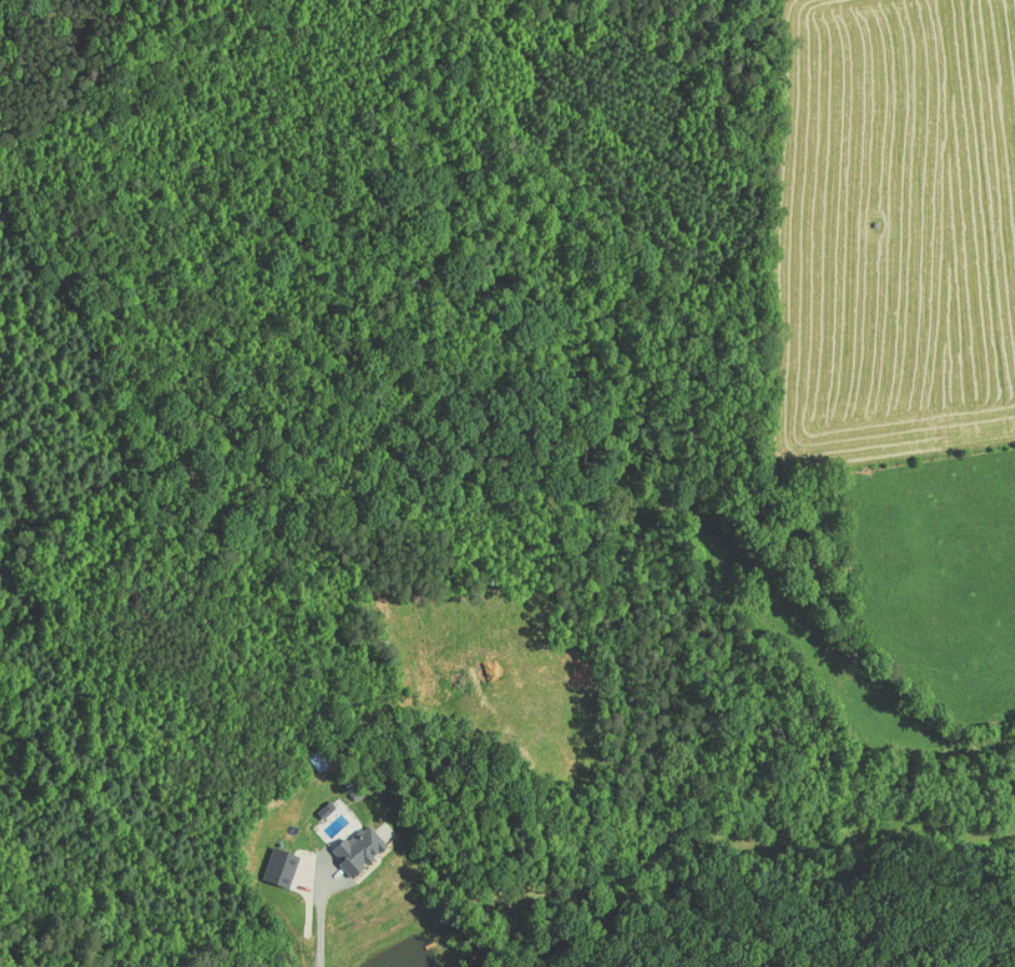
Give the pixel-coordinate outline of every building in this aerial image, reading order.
[(305,805),(310,812),(325,803),(319,795),(305,805)] [(326,857),(340,872),(375,838),(355,817),(338,834),(334,830),(320,843),(330,853),(326,857)] [(250,873),(276,882),(289,850),(262,840),(250,873)]
